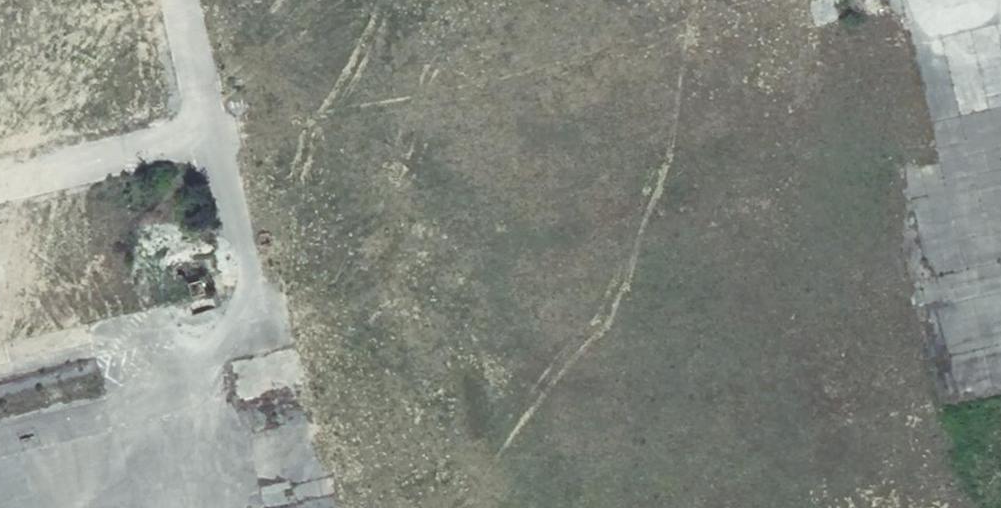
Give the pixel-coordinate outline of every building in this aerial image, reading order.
[(130,74),(120,25),(142,21),(138,0),(122,0),(111,2),(111,0),(0,0),(0,100),(130,74)]
